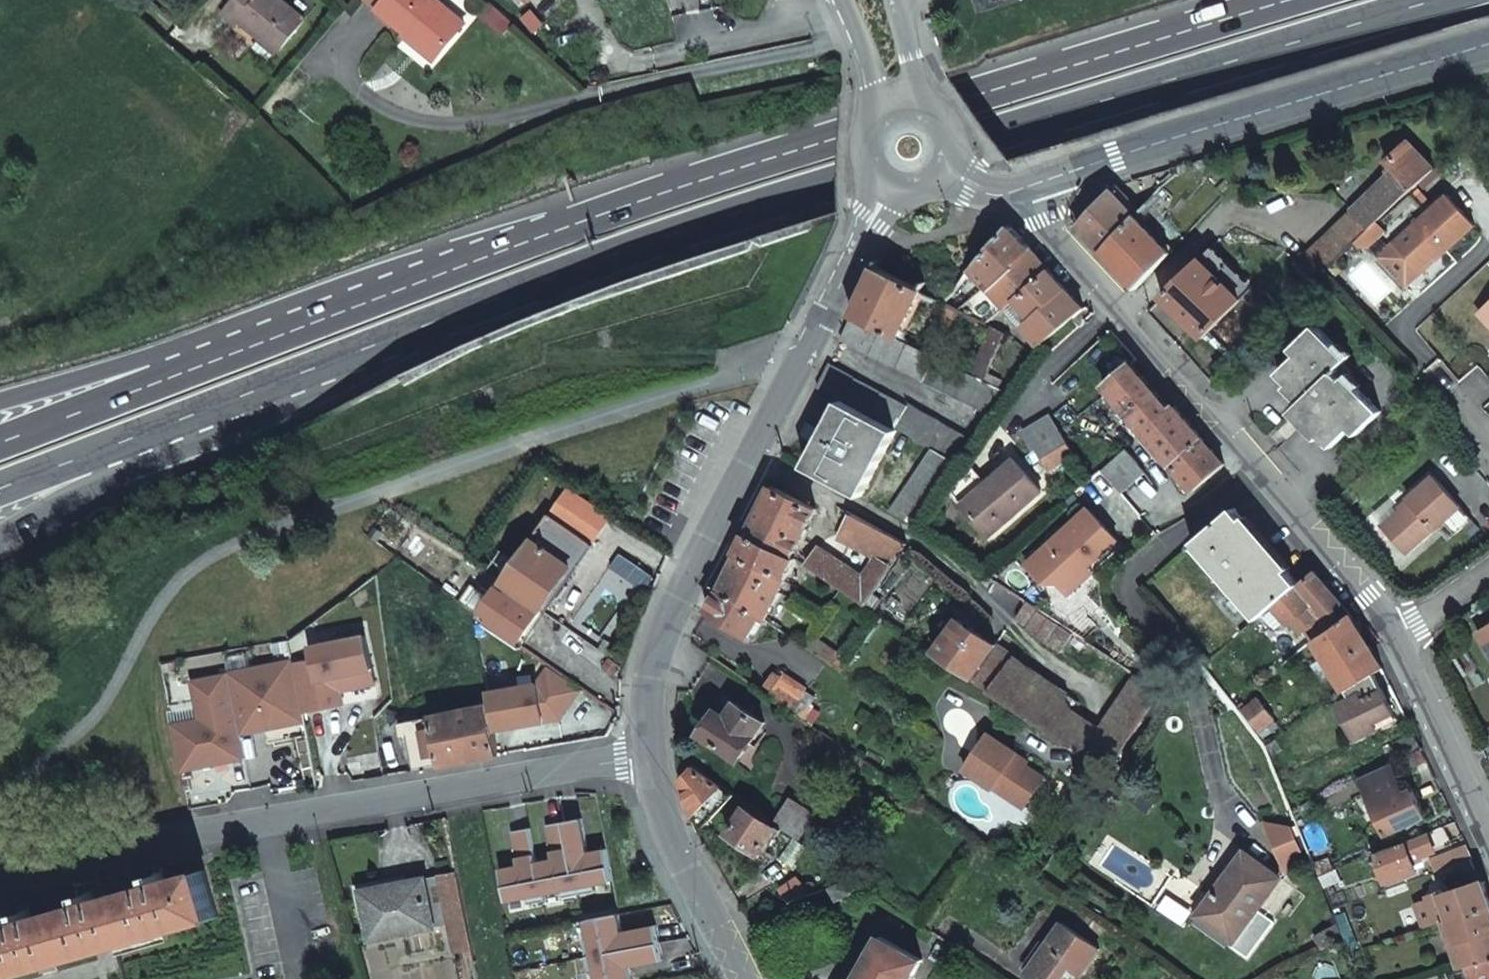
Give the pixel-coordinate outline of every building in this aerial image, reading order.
[(263,39),(258,44),(274,59),(308,20),(286,0),(238,0),(226,13),(239,24),(242,21),(263,39)] [(440,0),(391,0),(383,9),(439,58),(469,26),(440,0)] [(485,15),(503,35),(515,24),(496,4),(485,15)] [(523,20),(539,34),(548,22),(533,9),(523,20)] [(1401,198),(1435,165),(1409,139),(1388,160),(1396,168),(1384,180),(1401,198)] [(1326,270),(1401,198),(1384,180),(1308,252),(1326,270)] [(1474,224),(1447,191),(1392,242),(1416,269),(1442,246),(1445,250),(1474,224)] [(1077,224),(1102,251),(1136,215),(1119,195),(1105,199),(1077,224)] [(1136,215),(1102,251),(1134,288),(1172,248),(1168,244),(1165,247),(1136,215)] [(979,262),(995,279),(1033,247),(1012,224),(979,262)] [(1416,269),(1392,242),(1377,256),(1405,286),(1445,250),(1442,246),(1416,269)] [(1033,247),(995,279),(961,308),(987,322),(1009,303),(1050,267),(1033,247)] [(1317,278),(1326,270),(1308,252),(1307,251),(1295,261),(1314,281),(1317,278)] [(1189,263),(1149,303),(1190,344),(1229,304),(1189,263)] [(879,264),(854,314),(901,337),(924,288),(879,264)] [(1085,307),(1050,267),(1009,303),(1012,306),(1018,300),(1031,316),(1021,325),(1039,344),(1085,307)] [(1477,313),(1488,326),(1488,302),(1477,313)] [(994,415),(1010,392),(984,379),(973,374),(933,354),(921,347),(901,337),(854,314),(843,338),(994,415)] [(1349,358),(1316,325),(1292,350),(1297,355),(1279,374),(1304,400),(1295,410),(1334,448),(1353,429),(1357,434),(1381,411),(1349,377),(1352,373),(1343,364),(1349,358)] [(1006,333),(995,327),(973,374),(984,379),(1006,333)] [(927,336),(921,347),(933,354),(938,342),(927,336)] [(1105,386),(1112,395),(1143,433),(1172,408),(1134,362),(1105,386)] [(934,448),(961,463),(977,440),(911,404),(909,406),(830,363),(819,386),(842,399),(934,448)] [(897,430),(842,399),(807,465),(862,495),(897,430)] [(1192,491),(1225,462),(1175,405),(1172,408),(1143,433),(1192,491)] [(1061,434),(1049,417),(1024,432),(1034,449),(1037,447),(1049,466),(1072,453),(1061,434)] [(892,510),(918,524),(961,463),(934,448),(892,510)] [(1126,448),(1100,469),(1120,492),(1145,470),(1126,448)] [(1018,457),(965,505),(990,533),(1043,485),(1018,457)] [(1460,505),(1432,474),(1407,497),(1410,500),(1382,525),(1405,552),(1433,527),(1434,528),(1442,521),(1453,533),(1471,518),(1460,505)] [(774,485),(749,533),(795,553),(818,506),(774,485)] [(1052,590),(1058,585),(1068,597),(1130,544),(1096,505),(1029,563),(1052,590)] [(1116,526),(1136,550),(1160,529),(1141,506),(1116,526)] [(1221,581),(1253,621),(1270,607),(1299,582),(1235,506),(1191,543),(1192,545),(1191,547),(1193,550),(1195,548),(1219,578),(1217,580),(1219,583),(1221,581)] [(481,615),(519,642),(593,539),(555,511),(494,597),(481,615)] [(821,543),(809,561),(819,568),(837,581),(867,602),(875,590),(907,544),(909,541),(855,512),(840,535),(878,555),(865,573),(821,543)] [(749,533),(722,587),(764,615),(767,617),(787,577),(793,579),(795,575),(793,574),(795,570),(792,568),(799,554),(795,553),(749,533)] [(1333,625),(1351,613),(1315,569),(1299,582),(1270,607),(1286,624),(1312,601),(1333,625)] [(481,615),(494,597),(474,583),(461,601),(481,615)] [(764,615),(722,587),(710,607),(750,636),(764,615)] [(875,590),(867,602),(875,608),(883,596),(875,590)] [(1074,630),(1028,599),(1016,615),(1028,623),(1026,625),(1061,649),(1074,630)] [(1313,637),(1346,689),(1373,672),(1383,666),(1351,613),(1333,625),(1313,637)] [(961,616),(936,649),(974,676),(998,642),(961,616)] [(1478,631),(1488,649),(1488,624),(1478,631)] [(367,633),(313,643),(315,655),(294,659),(303,708),(344,701),(341,682),(351,680),(352,686),(376,681),(367,633)] [(811,647),(828,659),(845,670),(854,660),(819,635),(811,647)] [(998,642),(974,676),(993,689),(1016,654),(998,642)] [(1016,654),(993,689),(1055,733),(1072,708),(1080,697),(1017,653),(1016,654)] [(303,708),(294,659),(228,671),(239,730),(256,726),(255,720),(262,718),(263,725),(305,716),(303,708)] [(548,718),(545,700),(562,690),(575,700),(585,687),(552,665),(540,680),(491,689),(494,702),(499,727),(548,718)] [(773,670),(762,687),(794,709),(808,689),(785,672),(782,676),(773,670)] [(228,671),(206,676),(193,678),(199,716),(170,720),(178,766),(195,763),(243,755),(239,730),(228,671)] [(1346,689),(1347,692),(1374,675),(1373,672),(1346,689)] [(1072,708),(1055,733),(1109,770),(1164,690),(1139,673),(1102,727),(1072,708)] [(1374,675),(1347,692),(1349,697),(1337,704),(1354,737),(1377,726),(1374,720),(1393,710),(1386,695),(1374,675)] [(563,715),(575,700),(562,690),(545,700),(548,718),(563,715)] [(729,694),(704,731),(741,756),(766,720),(729,694)] [(1251,701),(1238,711),(1259,737),(1272,727),(1251,701)] [(499,727),(494,702),(410,717),(418,766),(503,752),(499,727)] [(1023,804),(1043,774),(1013,754),(1016,749),(988,730),(963,766),(992,785),(993,784),(1023,804)] [(1278,747),(1272,738),(1262,744),(1268,754),(1278,747)] [(1393,761),(1360,776),(1367,790),(1400,774),(1393,761)] [(702,831),(735,794),(695,766),(682,780),(688,797),(694,814),(702,831)] [(1400,774),(1367,790),(1374,805),(1386,832),(1426,814),(1414,787),(1407,790),(1400,774)] [(800,838),(817,812),(791,795),(774,820),(784,827),(800,838)] [(784,827),(774,820),(750,803),(731,832),(762,853),(777,831),(781,833),(784,827)] [(611,880),(605,847),(587,851),(580,817),(545,823),(551,857),(535,860),(529,826),(510,829),(516,863),(498,867),(504,899),(524,896),(525,903),(542,899),(541,893),(559,889),(560,896),(593,890),(592,883),(611,880)] [(1413,837),(1408,839),(1409,843),(1378,856),(1387,876),(1418,862),(1417,859),(1424,856),(1423,854),(1454,840),(1446,822),(1413,837)] [(1293,829),(1270,826),(1288,870),(1302,852),(1293,829)] [(1432,857),(1437,870),(1473,855),(1467,842),(1432,857)] [(1247,852),(1198,914),(1234,941),(1282,879),(1247,852)] [(466,954),(473,953),(455,863),(448,865),(449,870),(382,885),(382,890),(365,894),(373,937),(450,922),(454,949),(464,948),(466,954)] [(162,871),(154,873),(157,883),(94,900),(90,885),(82,887),(86,902),(31,918),(27,903),(17,906),(22,921),(0,927),(0,977),(219,915),(206,869),(165,880),(162,871)] [(790,901),(813,890),(799,877),(781,886),(790,901)] [(848,909),(864,901),(851,877),(836,885),(848,909)] [(1484,879),(1460,886),(1457,881),(1452,883),(1455,888),(1444,892),(1444,895),(1435,898),(1441,920),(1488,903),(1488,893),(1484,879)] [(1168,897),(1161,910),(1185,923),(1192,910),(1168,897)] [(1441,920),(1448,940),(1452,939),(1459,962),(1460,965),(1467,963),(1488,955),(1488,903),(1441,920)] [(655,923),(621,930),(618,912),(585,919),(589,938),(582,939),(589,972),(596,971),(597,978),(631,978),(628,965),(662,959),(655,923)] [(1029,969),(1044,978),(1060,978),(1071,963),(1082,971),(1099,945),(1062,920),(1029,969)] [(858,978),(911,978),(923,958),(883,935),(858,978)] [(1467,963),(1472,978),(1488,978),(1488,955),(1467,963)]
